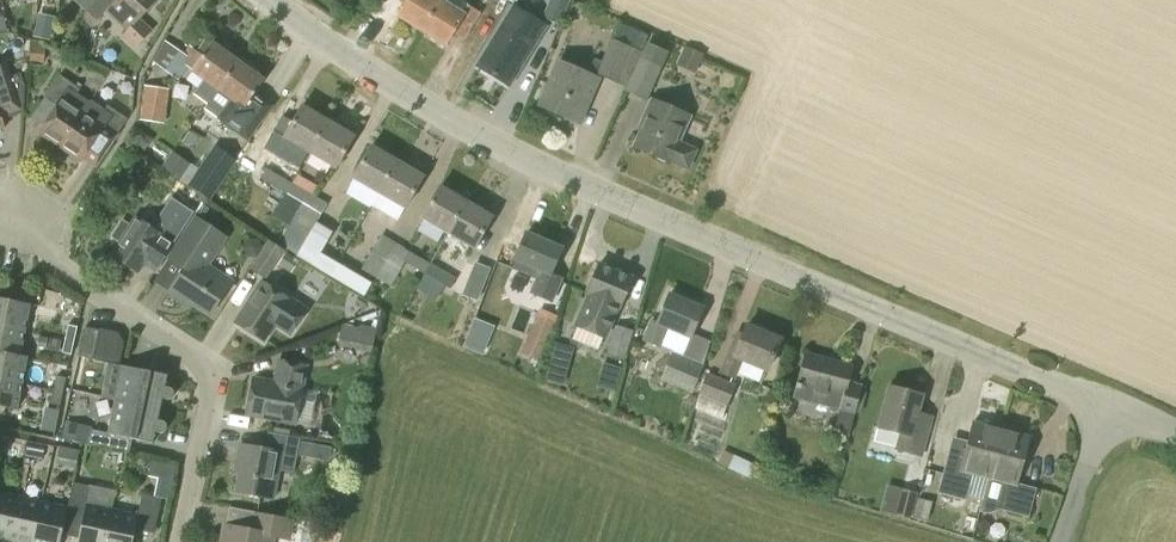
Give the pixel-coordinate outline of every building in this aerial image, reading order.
[(152,31),(140,19),(158,0),(116,0),(108,8),(128,28),(121,36),(135,49),(152,31)] [(440,0),(399,0),(405,4),(398,17),(421,31),(440,0)] [(440,0),(421,31),(444,46),(452,33),(464,40),(481,13),(464,2),(458,11),(440,0)] [(570,0),(550,0),(542,18),(559,25),(570,0)] [(509,85),(545,27),(512,8),(477,66),(509,85)] [(626,84),(641,51),(636,48),(644,32),(620,21),(602,62),(594,58),(586,75),(558,63),(540,105),(579,122),(600,73),(626,84)] [(208,102),(238,61),(212,43),(204,54),(189,45),(183,53),(166,41),(153,61),(177,80),(188,64),(194,68),(192,71),(204,80),(195,93),(208,102)] [(647,100),(668,52),(646,43),(625,90),(647,100)] [(43,62),(45,46),(31,44),(30,61),(43,62)] [(238,61),(208,102),(222,112),(217,120),(234,131),(248,110),(244,107),(264,80),(238,61)] [(13,89),(24,86),(20,73),(9,76),(13,89)] [(57,146),(88,101),(76,93),(79,89),(59,75),(44,97),(57,106),(38,133),(57,146)] [(88,101),(57,146),(81,161),(99,134),(111,142),(127,119),(107,105),(104,109),(90,100),(89,102),(88,101)] [(687,168),(695,150),(678,142),(688,116),(653,101),(645,119),(647,120),(635,147),(657,156),(657,159),(666,162),(669,161),(669,160),(687,168)] [(166,105),(141,102),(139,121),(164,124),(166,105)] [(308,152),(326,120),(302,105),(283,138),(308,152)] [(326,120),(308,152),(335,168),(354,136),(326,120)] [(257,174),(273,148),(255,137),(239,164),(257,174)] [(210,200),(238,160),(215,144),(187,185),(210,200)] [(377,192),(396,160),(371,146),(352,178),(377,192)] [(396,160),(377,192),(405,208),(423,176),(396,160)] [(286,193),(291,183),(266,168),(261,178),(286,193)] [(310,229),(312,230),(327,204),(291,183),(286,193),(289,194),(284,204),(296,212),(277,245),(275,247),(283,252),(284,250),(295,257),(310,229)] [(445,232),(463,199),(440,186),(422,218),(445,232)] [(463,199),(445,232),(474,248),(493,217),(463,199)] [(211,314),(232,282),(207,266),(215,253),(201,244),(212,228),(195,217),(168,259),(183,269),(168,292),(183,302),(186,298),(211,314)] [(161,235),(135,218),(131,224),(122,219),(110,237),(119,242),(111,255),(137,272),(154,247),(166,255),(181,231),(169,223),(161,235)] [(328,239),(312,230),(310,229),(295,257),(330,277),(338,263),(320,253),(328,239)] [(551,303),(562,277),(551,272),(561,248),(526,233),(515,258),(517,259),(513,268),(536,278),(529,293),(551,303)] [(376,277),(395,243),(381,234),(361,269),(376,277)] [(275,247),(277,245),(267,239),(249,269),(267,279),(283,252),(275,247)] [(423,272),(428,262),(395,243),(376,277),(391,286),(405,262),(423,272)] [(428,262),(423,272),(451,289),(457,278),(428,262)] [(338,263),(330,277),(363,296),(371,283),(338,263)] [(620,307),(632,278),(599,264),(586,293),(587,294),(573,327),(606,340),(619,307),(620,307)] [(294,292),(294,285),(286,280),(280,282),(274,289),(262,281),(235,323),(263,341),(290,299),(294,292)] [(690,337),(703,307),(669,293),(657,322),(651,320),(642,340),(660,348),(668,328),(690,337)] [(25,330),(30,304),(0,299),(0,326),(25,330)] [(520,353),(538,361),(555,321),(537,314),(520,353)] [(65,339),(74,340),(77,326),(68,324),(65,339)] [(359,327),(342,324),(337,346),(370,353),(375,328),(360,324),(359,327)] [(624,360),(633,330),(615,325),(606,354),(624,360)] [(779,339),(746,325),(743,333),(735,330),(718,372),(734,379),(742,360),(766,370),(779,339)] [(25,330),(0,326),(0,353),(20,356),(25,330)] [(99,330),(85,327),(79,355),(93,358),(114,363),(117,349),(122,349),(124,342),(117,332),(99,329),(99,330)] [(62,341),(49,339),(47,350),(60,352),(62,341)] [(72,354),(74,340),(65,339),(62,352),(72,354)] [(556,343),(550,362),(568,367),(573,348),(556,343)] [(692,393),(704,365),(672,351),(660,380),(692,393)] [(20,356),(0,353),(0,380),(21,384),(27,357),(20,356)] [(844,395),(851,367),(805,355),(794,398),(839,412),(830,445),(844,449),(854,415),(839,410),(843,395),(844,395)] [(301,388),(306,365),(279,360),(275,383),(253,379),(246,414),(296,423),(302,388),(301,388)] [(54,390),(63,391),(69,366),(59,364),(54,390)] [(115,399),(160,409),(162,397),(169,399),(172,396),(174,391),(171,388),(164,387),(167,375),(122,365),(115,399)] [(726,406),(735,384),(706,373),(697,394),(726,406)] [(21,384),(0,380),(0,407),(16,410),(21,384)] [(922,457),(931,426),(915,422),(922,395),(888,386),(878,427),(898,432),(894,450),(922,457)] [(60,405),(63,391),(54,390),(51,403),(60,405)] [(157,420),(160,409),(115,399),(107,433),(152,443),(155,431),(159,432),(161,432),(163,432),(165,431),(166,424),(164,422),(157,420)] [(88,445),(91,427),(66,421),(62,439),(88,445)] [(987,476),(998,435),(970,428),(959,469),(987,476)] [(998,435),(987,476),(988,476),(979,511),(981,512),(984,513),(987,513),(990,513),(993,512),(996,511),(998,509),(1028,517),(1036,488),(1017,484),(1028,443),(998,435)] [(28,441),(25,456),(42,460),(45,445),(28,441)] [(316,445),(301,441),(298,456),(313,459),(316,445)] [(294,472),(297,455),(241,444),(237,462),(242,463),(237,492),(272,498),(278,470),(294,472)] [(75,468),(78,451),(60,447),(56,464),(75,468)] [(148,476),(159,479),(172,481),(175,466),(151,461),(148,476)] [(66,515),(83,519),(78,541),(104,541),(112,510),(86,504),(90,486),(73,483),(67,507),(66,515)] [(911,519),(918,494),(901,489),(894,515),(911,519)] [(16,496),(0,493),(0,538),(6,540),(16,496)] [(104,541),(132,541),(135,529),(153,533),(161,498),(142,494),(137,515),(112,510),(104,541)] [(42,502),(16,496),(6,540),(16,541),(33,541),(42,502)] [(927,520),(931,502),(918,498),(913,516),(927,520)] [(66,515),(67,507),(42,502),(33,541),(60,541),(66,515)] [(294,519),(255,512),(251,531),(225,526),(222,541),(271,541),(272,537),(290,540),(294,519)]
